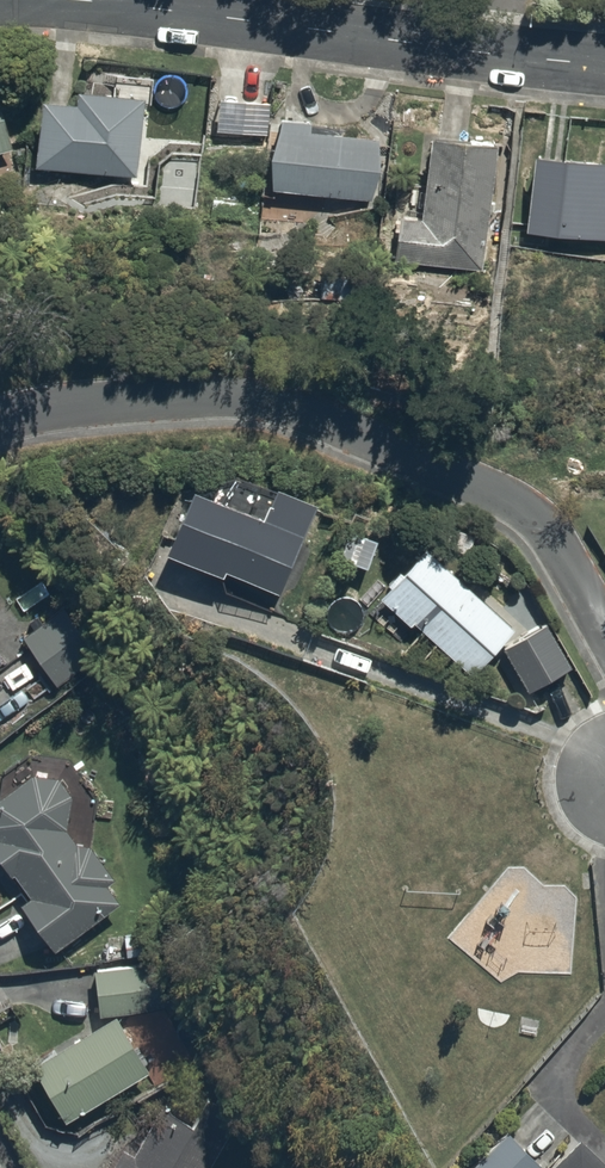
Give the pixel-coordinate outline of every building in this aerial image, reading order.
[(271,65),(220,61),(215,127),(266,131),(271,65)] [(17,146),(0,84),(0,150),(17,146)] [(142,175),(148,91),(79,86),(78,100),(46,97),(41,168),(142,175)] [(387,130),(278,117),(270,188),(378,201),(387,130)] [(504,137),(432,127),(421,214),(400,212),(394,254),(487,266),(504,137)] [(536,150),(527,230),(604,239),(604,158),(536,150)] [(360,273),(322,270),(319,301),(357,304),(360,273)] [(278,590),(317,502),(277,484),(263,514),(194,483),(164,549),(225,576),(229,568),(278,590)] [(426,544),(379,596),(414,628),(420,622),(474,671),(515,624),(426,544)] [(51,613),(23,633),(59,685),(88,665),(51,613)] [(548,620),(501,647),(526,691),(573,664),(548,620)] [(13,876),(18,872),(34,894),(20,904),(47,943),(124,888),(40,770),(0,799),(0,858),(13,876)] [(154,929),(119,934),(122,956),(157,952),(154,929)] [(149,958),(94,966),(100,1014),(156,1006),(149,958)] [(62,1121),(151,1063),(118,1013),(30,1071),(62,1121)] [(172,1088),(136,1152),(125,1146),(112,1167),(206,1167),(232,1123),(172,1088)] [(583,1130),(542,1167),(604,1167),(604,1154),(583,1130)] [(542,1167),(511,1134),(474,1167),(542,1167)]
